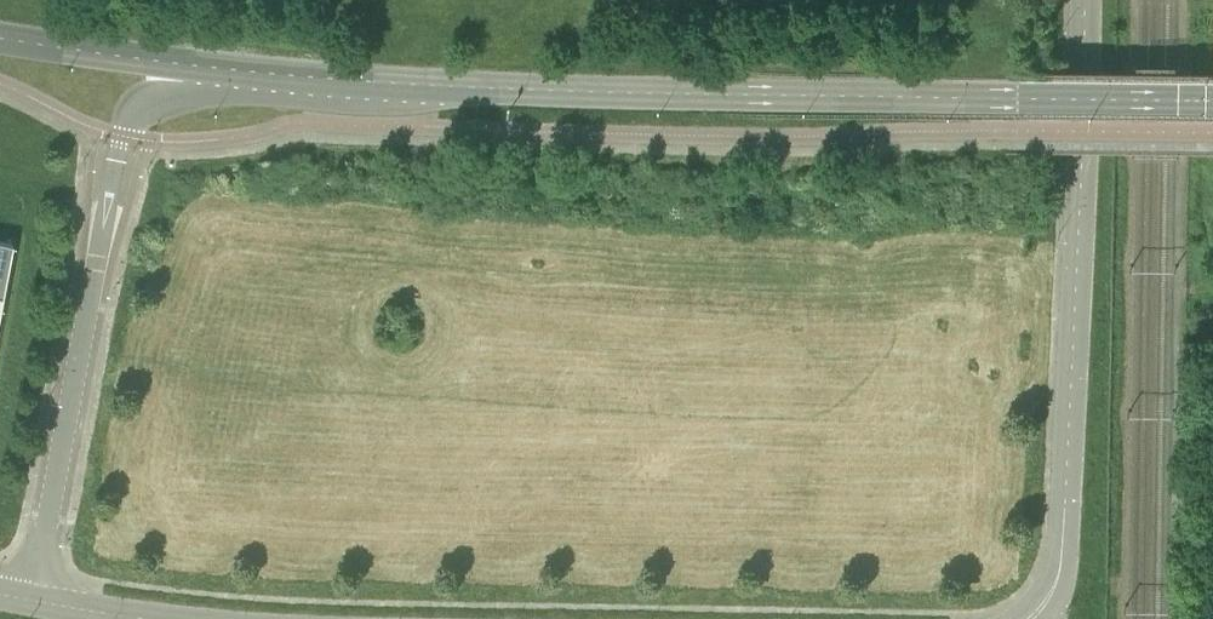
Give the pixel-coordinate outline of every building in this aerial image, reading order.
[(2,295),(13,242),(0,240),(0,295),(2,295)]
